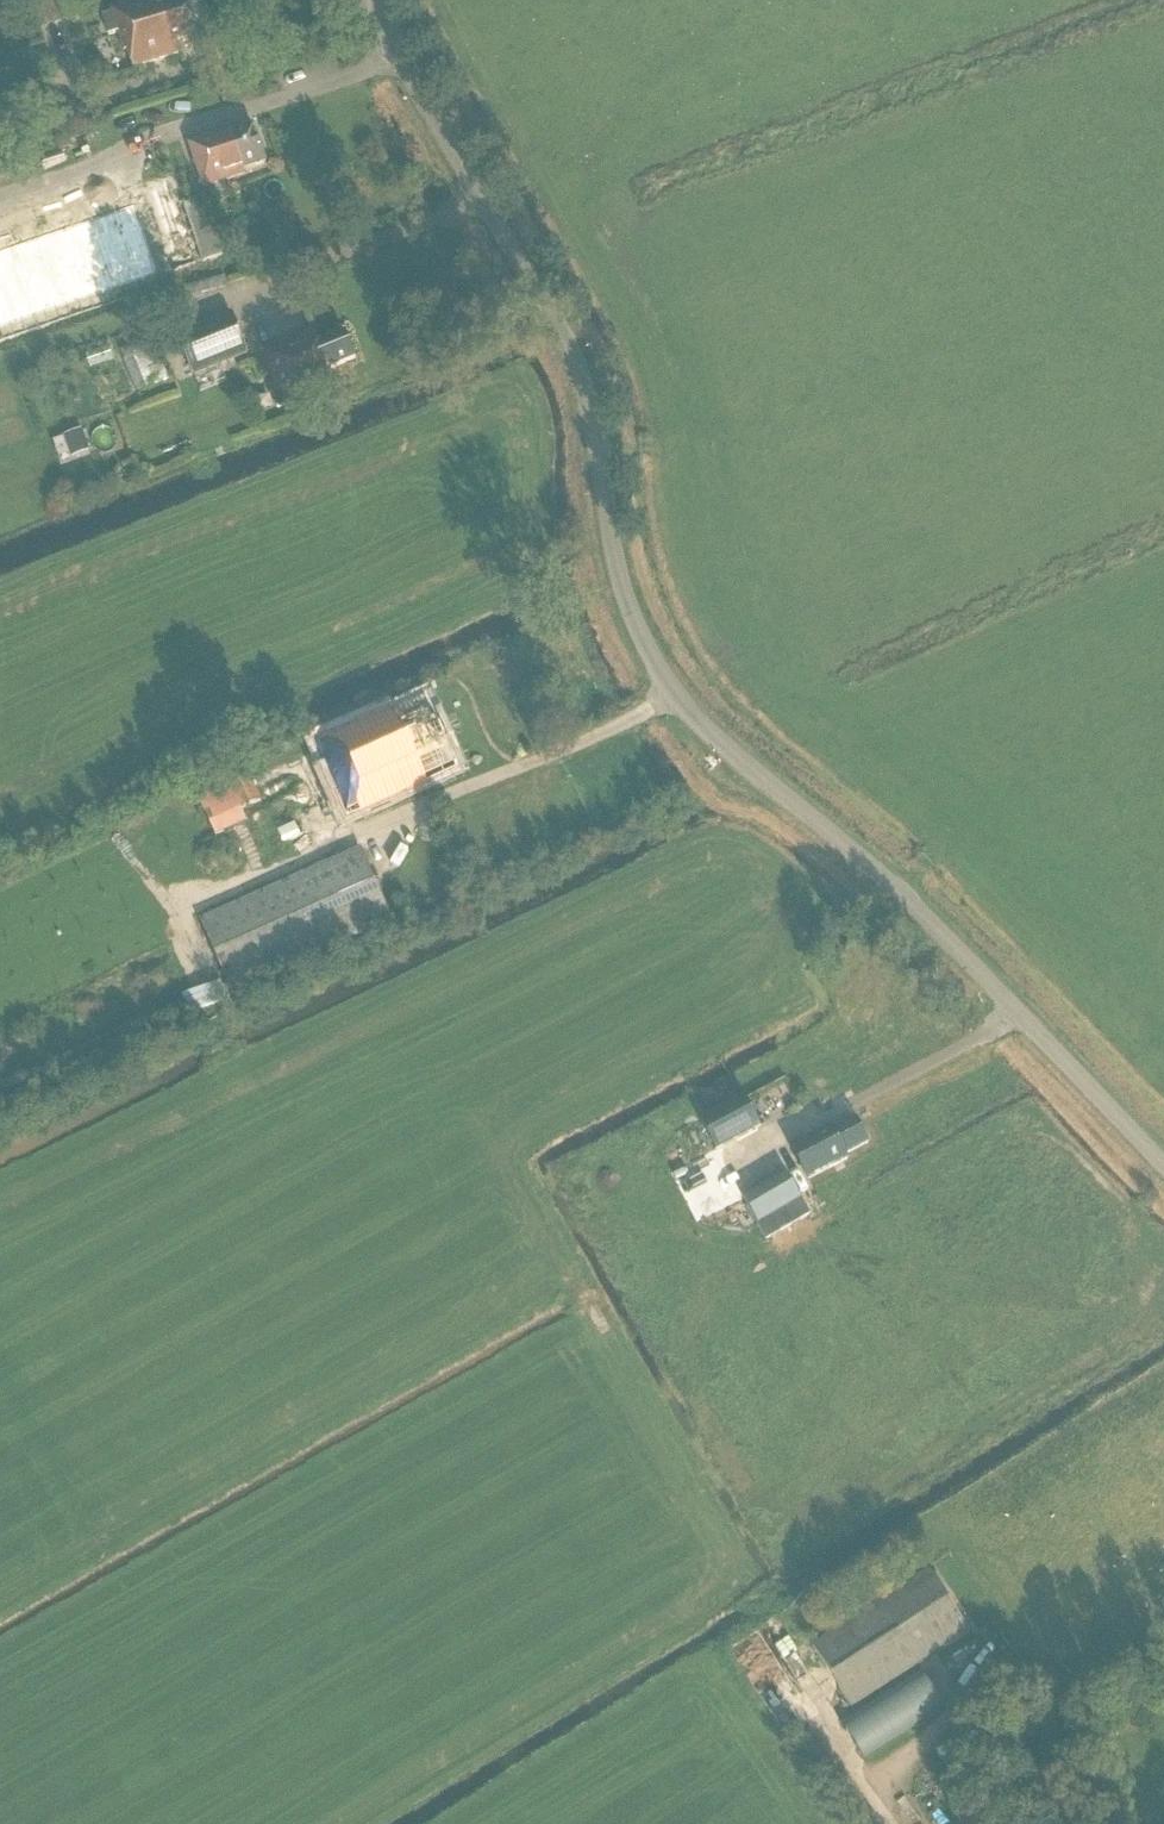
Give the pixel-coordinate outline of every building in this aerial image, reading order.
[(125,51),(128,50),(133,67),(182,52),(180,43),(210,33),(199,0),(170,0),(166,1),(166,0),(137,0),(111,8),(113,14),(103,17),(109,35),(118,32),(125,51)] [(231,134),(230,130),(189,143),(204,188),(245,174),(243,170),(266,162),(254,126),(231,134)] [(138,295),(120,230),(138,225),(152,277),(225,257),(208,197),(185,203),(178,180),(0,228),(0,333),(138,295)] [(191,299),(229,289),(226,278),(188,288),(191,299)] [(194,375),(220,364),(247,353),(231,314),(177,336),(194,375)] [(277,409),(288,405),(289,406),(336,386),(330,370),(354,361),(344,335),(320,345),(313,329),(262,350),(279,391),(271,394),(277,409)] [(148,383),(168,376),(154,341),(135,348),(138,355),(148,383)] [(134,345),(122,349),(126,359),(138,355),(135,348),(134,345)] [(91,451),(83,429),(64,436),(73,458),(91,451)] [(347,818),(458,768),(426,698),(394,712),(393,708),(317,742),(327,764),(323,765),(347,818)] [(249,773),(228,782),(225,775),(194,788),(217,836),(247,823),(240,809),(261,800),(249,773)] [(232,989),(391,918),(360,848),(200,919),(232,989)] [(760,1126),(745,1098),(703,1121),(718,1149),(760,1126)] [(844,1154),(867,1142),(855,1120),(833,1132),(831,1128),(798,1146),(814,1175),(846,1158),(844,1154)] [(787,1172),(743,1197),(768,1240),(811,1216),(787,1174),(787,1172)] [(931,1571),(925,1575),(902,1539),(790,1611),(874,1743),(955,1691),(932,1655),(935,1653),(936,1654),(970,1632),(931,1571)]
